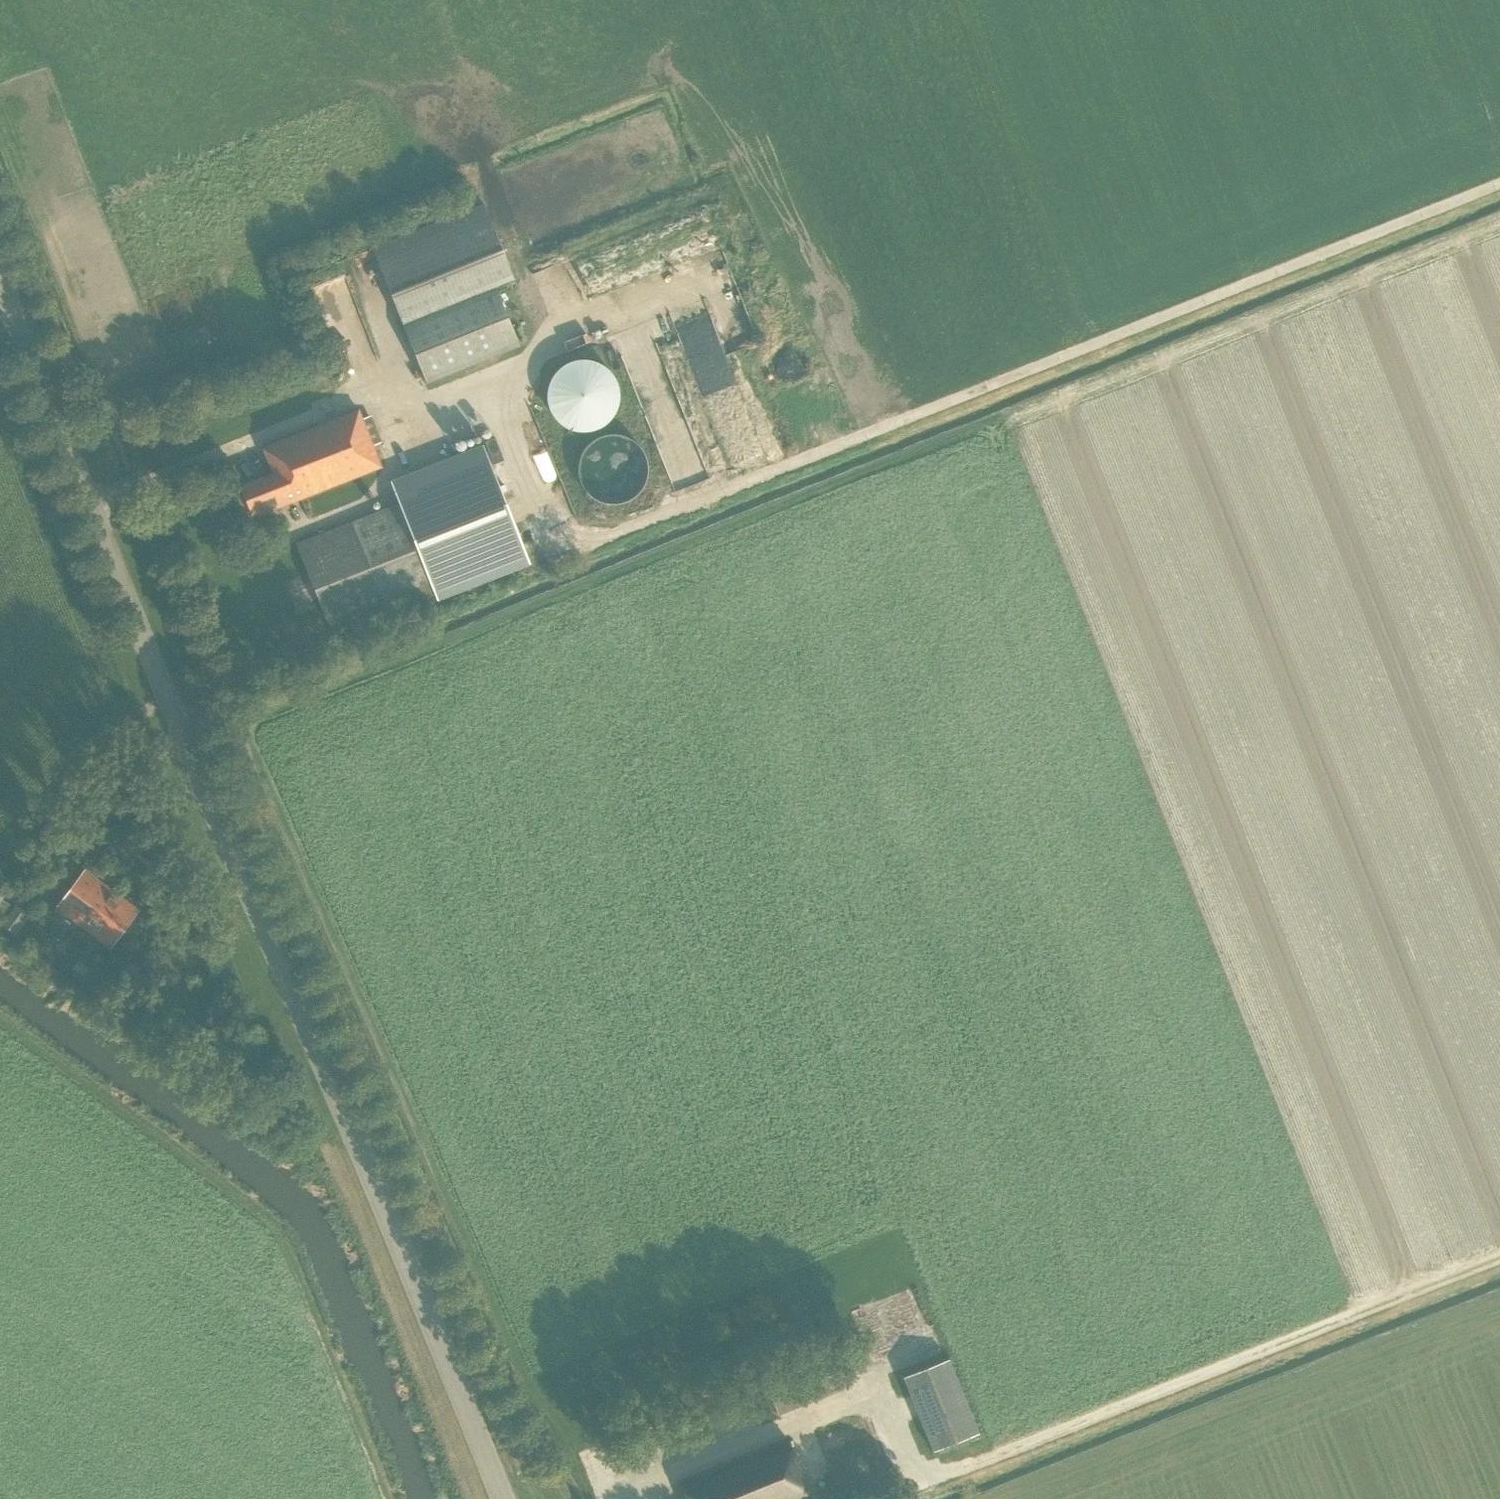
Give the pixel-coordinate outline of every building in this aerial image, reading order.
[(521,346),(497,286),(516,279),(486,203),(375,246),(405,323),(429,383),(521,346)] [(210,337),(206,326),(197,330),(201,341),(210,337)] [(621,398),(621,395),(621,392),(621,389),(620,385),(619,382),(618,379),(617,377),(615,374),(613,371),(611,369),(608,367),(606,365),(603,363),(601,362),(598,361),(595,360),(591,359),(588,359),(585,358),(582,359),(579,359),(576,360),(573,361),(570,362),(567,363),(564,365),(562,367),(559,369),(557,372),(555,374),(554,377),(552,379),(551,382),(550,385),(549,389),(549,392),(549,395),(549,398),(549,401),(550,404),(551,407),(552,410),(554,413),(555,416),(557,418),(559,421),(562,423),(564,425),(567,426),(570,428),(573,429),(576,430),(579,431),(582,431),(585,431),(588,431),(591,431),(595,430),(598,429),(601,428),(603,426),(606,425),(609,423),(611,421),(613,418),(615,416),(617,413),(618,410),(619,407),(620,404),(621,401),(621,398)] [(691,368),(718,460),(747,452),(721,359),(691,368)] [(258,511),(260,516),(384,466),(362,407),(265,447),(274,472),(243,485),(253,514),(258,511)] [(611,503),(612,504),(613,504),(614,504),(615,504),(616,504),(617,504),(618,504),(619,503),(620,503),(621,503),(622,503),(623,503),(624,502),(625,502),(626,502),(627,501),(628,501),(629,501),(630,500),(631,500),(632,499),(633,499),(634,498),(635,497),(636,497),(637,496),(638,495),(639,494),(640,493),(641,492),(642,491),(643,490),(643,489),(644,489),(644,488),(645,487),(645,486),(646,485),(646,484),(647,483),(647,482),(648,481),(648,480),(648,479),(649,478),(649,477),(649,476),(649,475),(650,474),(650,473),(650,472),(650,471),(650,470),(650,469),(650,468),(650,467),(650,466),(650,465),(650,464),(650,463),(649,462),(649,461),(649,460),(649,459),(648,458),(648,457),(648,456),(647,455),(647,454),(646,453),(646,452),(645,451),(645,450),(644,449),(644,448),(643,448),(642,447),(642,446),(641,445),(640,444),(639,443),(638,442),(637,441),(636,441),(636,440),(635,440),(634,439),(633,438),(632,438),(631,437),(630,437),(629,436),(628,436),(627,436),(626,435),(625,435),(624,435),(623,434),(622,434),(621,434),(620,434),(619,434),(618,434),(617,433),(616,433),(615,433),(614,433),(613,433),(612,434),(610,434),(609,434),(608,434),(607,434),(606,434),(605,435),(604,435),(603,435),(602,436),(601,436),(600,437),(599,437),(598,437),(597,438),(597,439),(596,439),(595,440),(594,440),(593,441),(592,442),(591,442),(591,443),(590,444),(589,444),(588,445),(588,446),(587,447),(586,448),(586,449),(585,449),(585,450),(584,451),(584,452),(583,453),(583,454),(582,455),(582,456),(582,457),(581,458),(581,459),(581,460),(580,461),(580,462),(580,463),(580,464),(580,465),(580,466),(580,468),(580,469),(580,470),(580,471),(580,472),(580,473),(580,474),(580,475),(580,476),(581,477),(581,478),(581,479),(582,480),(582,481),(582,482),(583,483),(583,484),(584,485),(584,486),(585,487),(585,488),(586,489),(587,490),(588,491),(589,492),(589,493),(590,494),(591,494),(592,495),(592,496),(593,496),(594,497),(595,498),(596,498),(597,499),(598,499),(599,500),(600,500),(600,501),(601,501),(602,502),(603,502),(604,502),(605,502),(607,503),(608,503),(609,503),(610,503),(611,503)] [(334,635),(438,593),(439,595),(530,559),(485,445),(398,480),(406,500),(299,542),(334,635)] [(279,579),(287,601),(300,597),(293,574),(279,579)] [(115,863),(105,876),(117,886),(127,872),(115,863)] [(140,910),(87,869),(58,907),(112,946),(140,910)] [(906,1375),(936,1450),(980,1432),(951,1358),(906,1375)] [(814,1494),(793,1438),(686,1482),(693,1498),(801,1498),(814,1494)]
